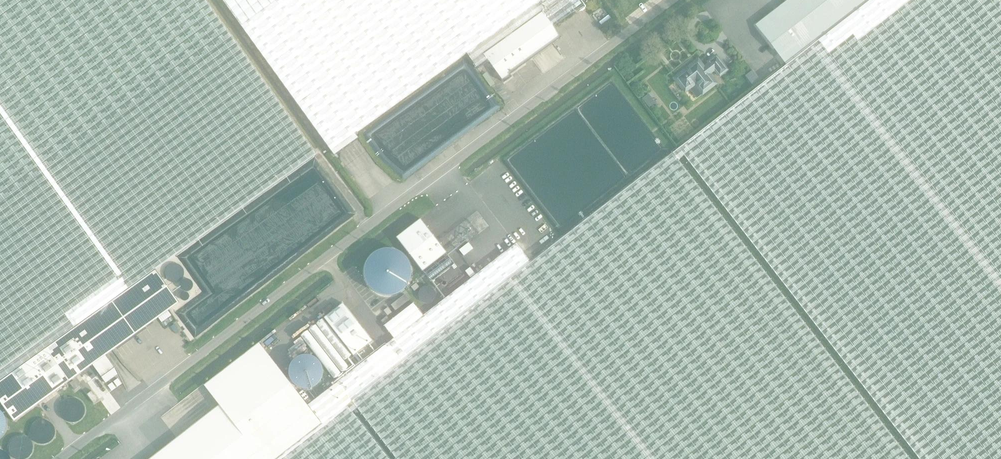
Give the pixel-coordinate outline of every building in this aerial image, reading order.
[(156,270),(287,175),(316,154),(205,0),(0,0),(0,382),(156,270)] [(247,34),(287,89),(332,151),(334,155),(358,138),(356,134),(467,54),(478,69),(489,62),(484,55),(543,12),(554,27),(577,10),(583,6),(578,0),(223,0),(247,34)] [(680,148),(684,154),(689,161),(920,458),(1000,458),(1000,3),(999,0),(871,0),(787,65),(680,148)] [(787,65),(871,0),(789,0),(756,25),(787,65)] [(543,12),(484,55),(489,62),(504,83),(512,77),(511,75),(562,38),(554,27),(543,12)] [(720,76),(728,70),(717,56),(709,62),(710,63),(705,68),(698,60),(675,78),(686,92),(695,84),(703,94),(717,83),(710,74),(715,70),(720,76)] [(753,70),(748,74),(752,79),(757,75),(753,70)] [(357,408),(396,458),(910,458),(678,159),(684,154),(680,148),(673,153),(530,263),(516,244),(423,316),(394,338),(366,360),(337,383),(357,408)] [(421,218),(396,237),(423,271),(447,252),(421,218)] [(469,243),(459,250),(464,256),(473,248),(469,243)] [(470,267),(465,271),(470,278),(475,274),(470,267)] [(156,270),(0,382),(0,403),(14,422),(93,366),(101,377),(114,368),(105,356),(180,303),(156,270)] [(404,295),(391,305),(395,311),(408,300),(404,295)] [(384,326),(394,338),(423,316),(413,303),(384,326)] [(371,341),(343,304),(324,318),(353,356),(371,341)] [(321,423),(308,405),(259,343),(204,385),(220,405),(150,458),(275,458),(321,423)] [(79,387),(75,381),(71,384),(75,390),(79,387)] [(352,412),(357,408),(337,383),(308,405),(321,423),(275,458),(389,458),(352,412)] [(94,404),(99,400),(92,391),(87,394),(94,404)]
